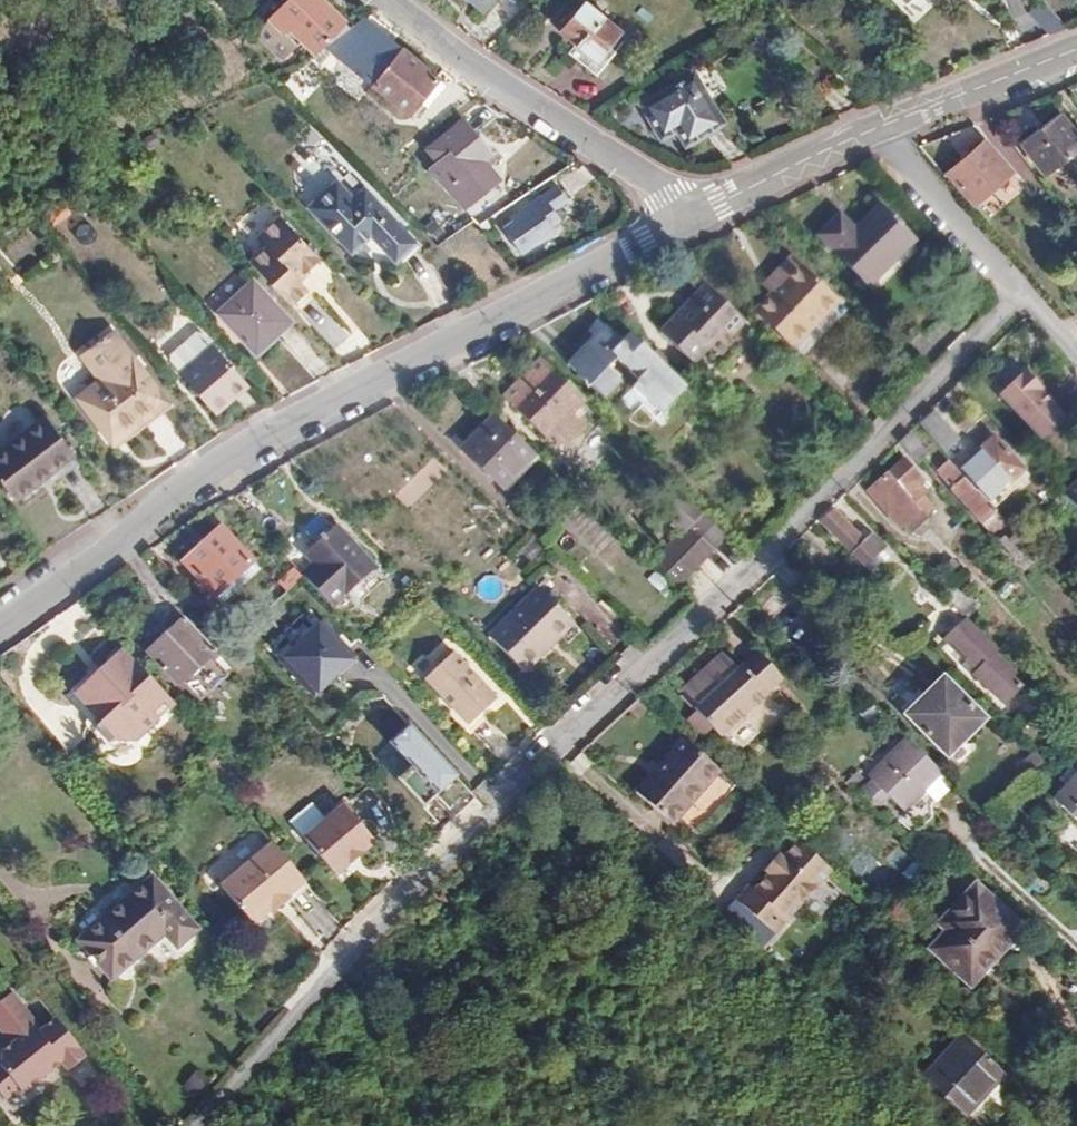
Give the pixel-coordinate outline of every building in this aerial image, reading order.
[(354,26),(327,0),(310,0),(289,20),(325,55),(354,26)] [(481,11),(491,0),(467,0),(481,11)] [(1041,0),(1028,13),(1047,34),(1066,27),(1041,0)] [(584,3),(559,33),(576,47),(569,55),(595,76),(614,55),(604,47),(617,31),(584,3)] [(421,121),(448,87),(373,28),(336,54),(421,121)] [(692,74),(645,101),(655,117),(650,120),(660,137),(675,128),(684,144),(721,123),(692,74)] [(640,104),(650,120),(655,117),(645,101),(640,104)] [(1050,172),(1076,151),(1076,130),(1061,108),(1025,138),(1050,172)] [(450,174),(473,197),(469,201),(487,218),(520,189),(505,172),(517,162),(485,125),(450,155),(459,165),(450,174)] [(1025,176),(999,143),(955,178),(982,212),(1025,176)] [(364,203),(347,186),(322,211),(364,254),(382,237),(408,263),(428,245),(376,192),(364,203)] [(586,204),(576,189),(527,220),(529,224),(521,230),(537,256),(571,236),(568,230),(578,224),(571,213),(586,204)] [(846,205),(828,224),(875,272),(919,231),(886,197),(862,220),(846,205)] [(314,273),(319,279),(333,265),(294,222),(271,242),(281,254),(265,268),(304,310),(320,296),(315,290),(306,281),(314,273)] [(756,292),(794,332),(840,289),(794,241),(779,256),(786,263),(771,277),(756,292)] [(779,256),(764,269),(771,277),(786,263),(779,256)] [(10,278),(0,265),(0,285),(10,278)] [(315,290),(322,282),(319,279),(314,273),(306,281),(315,290)] [(269,356),(305,326),(270,284),(234,314),(269,356)] [(692,302),(725,334),(740,347),(756,331),(708,286),(692,302)] [(848,298),(840,289),(794,332),(803,342),(848,298)] [(663,332),(695,364),(725,334),(692,302),(663,332)] [(625,386),(642,403),(673,370),(625,324),(616,333),(599,317),(567,351),(604,388),(622,370),(610,358),(619,347),(641,369),(625,386)] [(183,369),(195,382),(228,354),(216,340),(183,369)] [(226,420),(260,391),(228,354),(195,382),(194,383),(226,420)] [(582,389),(547,355),(512,390),(549,422),(582,389)] [(139,361),(85,401),(121,447),(176,407),(139,361)] [(1032,373),(1009,395),(1051,441),(1072,422),(1048,397),(1052,394),(1032,373)] [(532,445),(492,407),(460,442),(501,479),(532,445)] [(58,420),(0,463),(0,466),(26,501),(86,456),(58,420)] [(913,444),(932,465),(942,455),(924,435),(913,444)] [(999,503),(1033,472),(1002,437),(968,468),(999,503)] [(944,466),(991,521),(1005,509),(999,503),(968,468),(956,455),(944,466)] [(927,497),(937,488),(912,459),(874,490),(908,528),(912,525),(922,536),(937,523),(924,508),(920,503),(927,497)] [(727,530),(702,506),(699,509),(675,488),(661,503),(684,525),(652,558),(677,582),(727,530)] [(924,508),(931,502),(927,497),(920,503),(924,508)] [(185,560),(216,594),(255,559),(224,524),(185,560)] [(319,551),(329,563),(315,576),(343,606),(386,566),(348,526),(319,551)] [(853,527),(842,539),(888,585),(905,567),(892,553),(885,559),(853,527)] [(558,604),(507,652),(543,688),(566,666),(560,659),(586,634),(558,604)] [(216,642),(187,609),(148,644),(177,677),(216,642)] [(318,692),(361,652),(326,615),(284,655),(318,692)] [(954,645),(985,677),(979,682),(1008,712),(1024,697),(1015,688),(1019,684),(998,664),(1004,658),(973,626),(954,645)] [(109,736),(132,734),(176,699),(124,639),(105,655),(110,661),(96,672),(91,667),(75,681),(97,705),(92,710),(97,716),(94,719),(109,736)] [(434,664),(438,668),(424,680),(468,729),(496,702),(449,651),(434,664)] [(177,685),(194,704),(225,676),(208,658),(177,685)] [(701,718),(726,747),(792,689),(766,660),(746,676),(731,660),(691,697),(705,714),(701,718)] [(949,687),(912,723),(955,766),(990,731),(949,687)] [(431,815),(464,783),(414,733),(396,751),(419,774),(404,788),(431,815)] [(731,779),(698,747),(647,799),(681,831),(731,779)] [(940,829),(947,813),(965,796),(917,749),(879,789),(914,824),(917,820),(934,835),(940,829)] [(1061,808),(1076,822),(1076,789),(1061,808)] [(384,844),(352,809),(313,841),(345,878),(384,844)] [(286,848),(281,843),(233,889),(265,926),(281,912),(284,915),(302,900),(298,896),(315,882),(286,848)] [(844,880),(811,849),(796,866),(792,862),(778,877),(782,881),(766,897),(761,892),(748,906),(785,942),(844,880)] [(88,945),(121,984),(173,937),(187,953),(209,934),(161,881),(88,945)] [(1031,933),(985,892),(982,895),(1028,937),(1031,933)] [(970,909),(1015,950),(1028,937),(982,895),(970,909)] [(941,954),(979,989),(1015,950),(970,909),(950,929),(958,936),(941,954)] [(80,1077),(100,1063),(71,1027),(57,1037),(28,999),(0,1020),(20,1045),(33,1037),(37,1044),(15,1060),(15,1073),(0,1084),(19,1108),(33,1098),(35,1102),(76,1071),(80,1077)] [(1017,1083),(976,1047),(939,1088),(980,1125),(1017,1083)]
